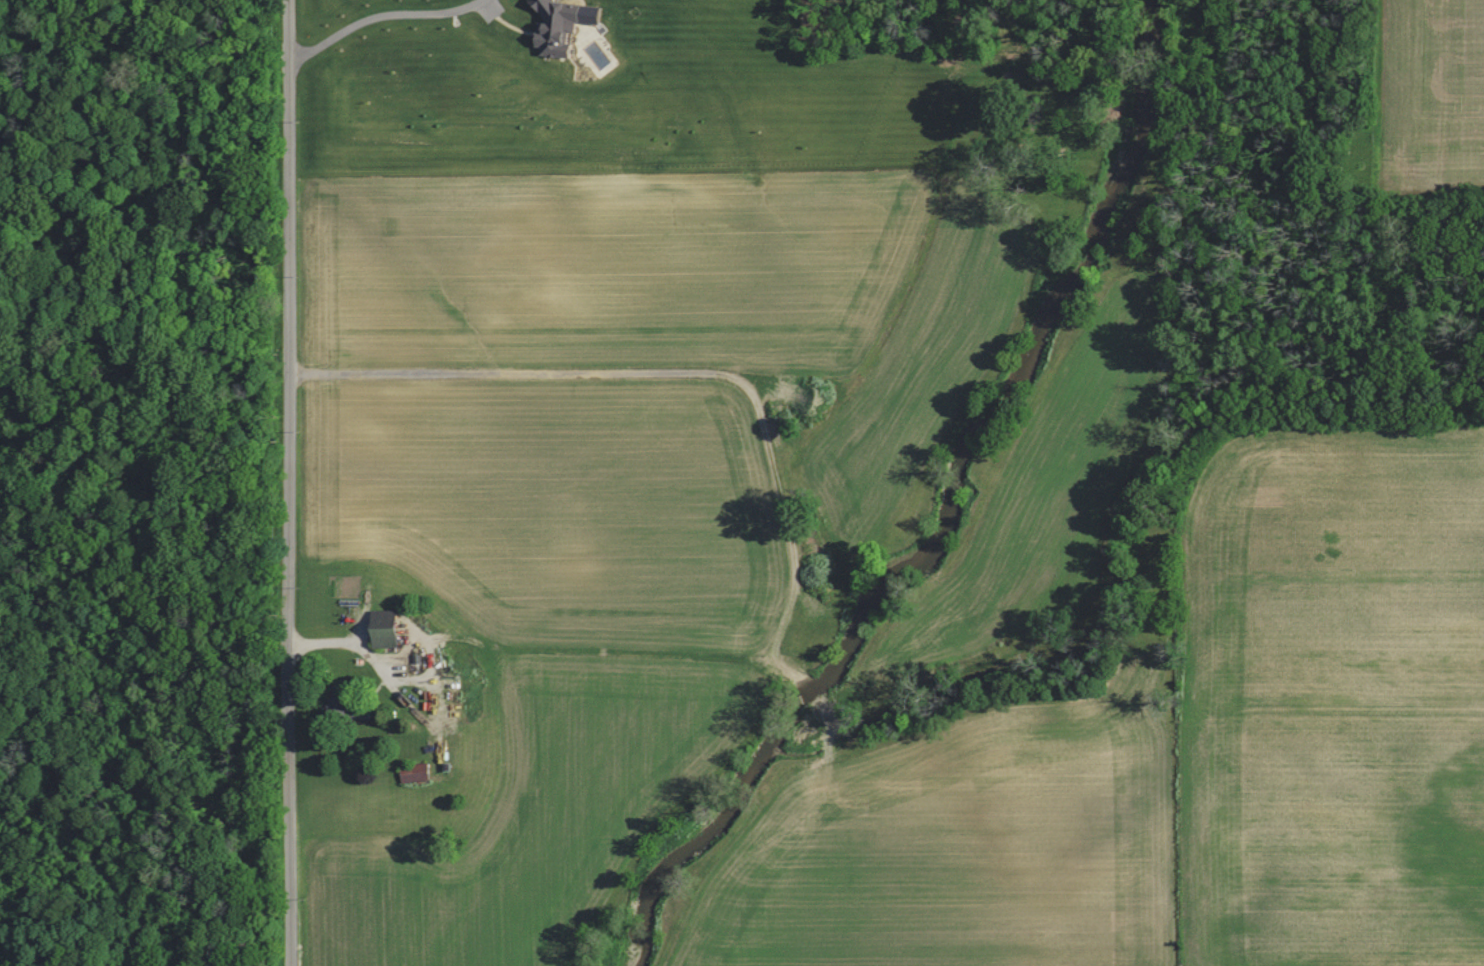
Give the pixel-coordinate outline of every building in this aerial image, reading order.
[(520,6),(538,8),(534,44),(538,45),(537,54),(567,57),(569,43),(563,42),(564,31),(572,32),(573,20),(595,22),(597,4),(559,0),(521,0),(520,6)] [(368,610),(369,647),(395,647),(394,609),(368,610)] [(401,781),(428,780),(428,763),(400,765),(401,781)]
